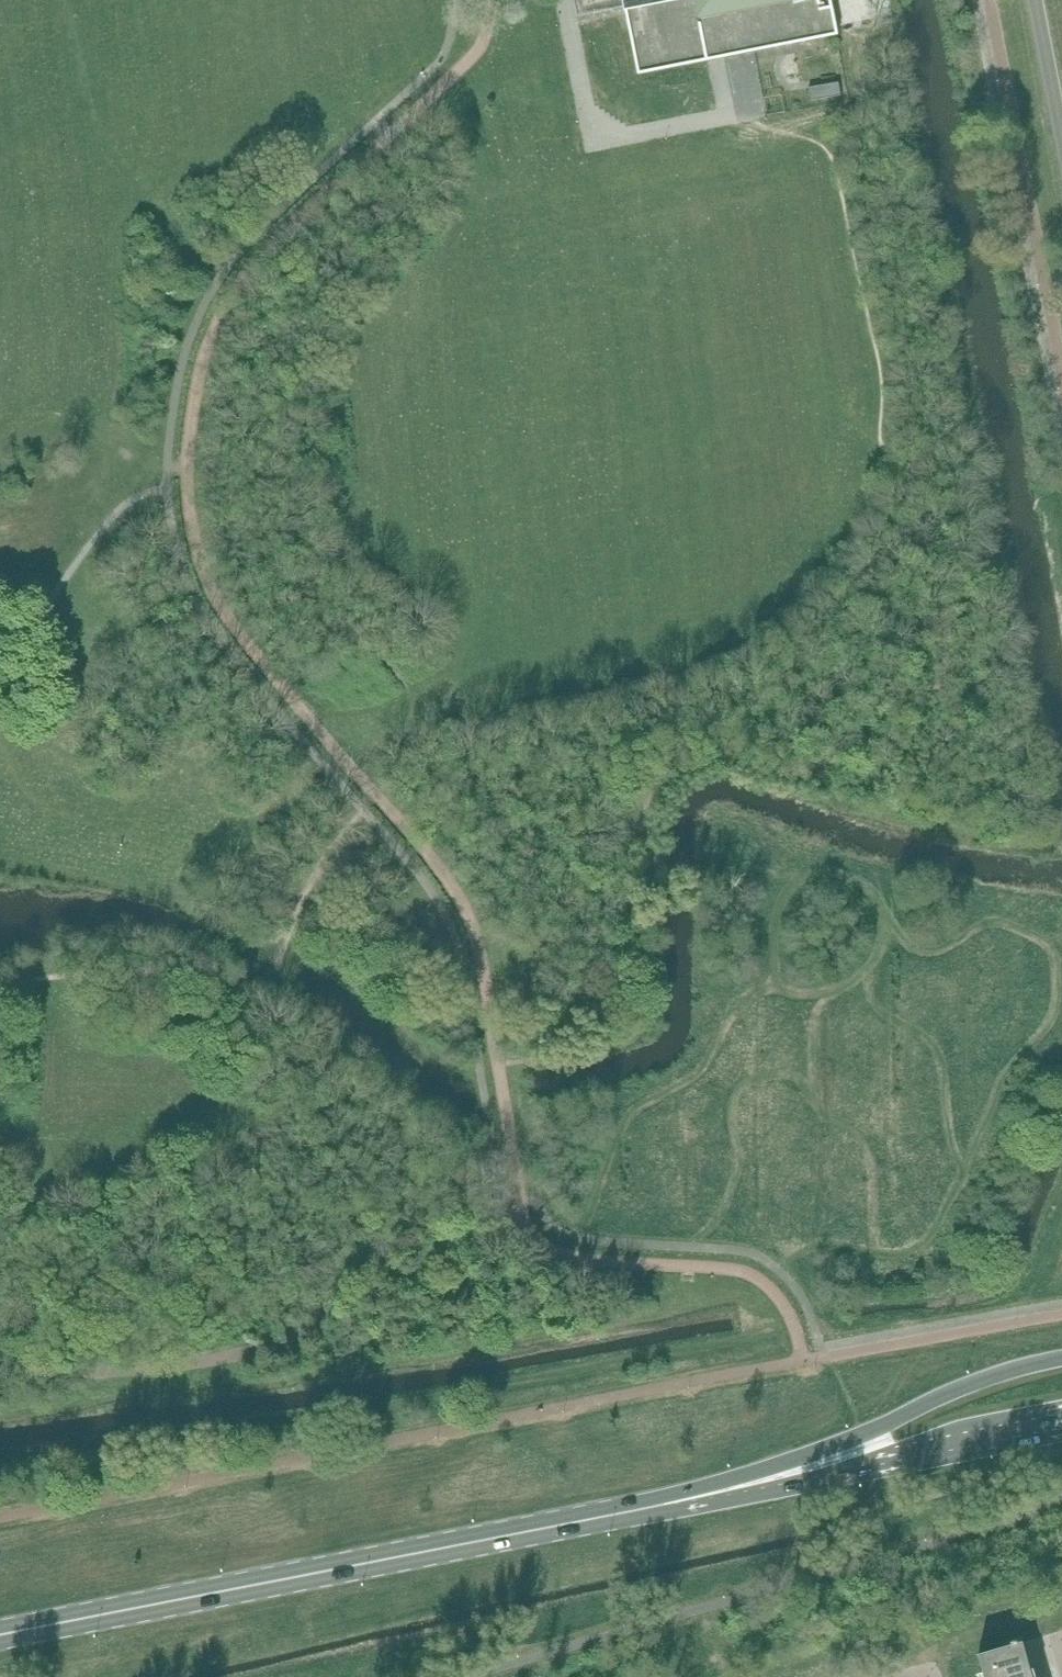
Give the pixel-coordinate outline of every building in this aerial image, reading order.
[(624,14),(636,78),(707,62),(839,36),(835,17),(831,0),(621,0),(624,14)] [(835,97),(841,96),(839,83),(832,84),(809,88),(811,101),(835,97)] [(978,1656),(985,1676),(1036,1676),(1034,1670),(1031,1670),(1023,1643),(1019,1644),(1018,1642),(1011,1644),(1012,1646),(978,1656)]
